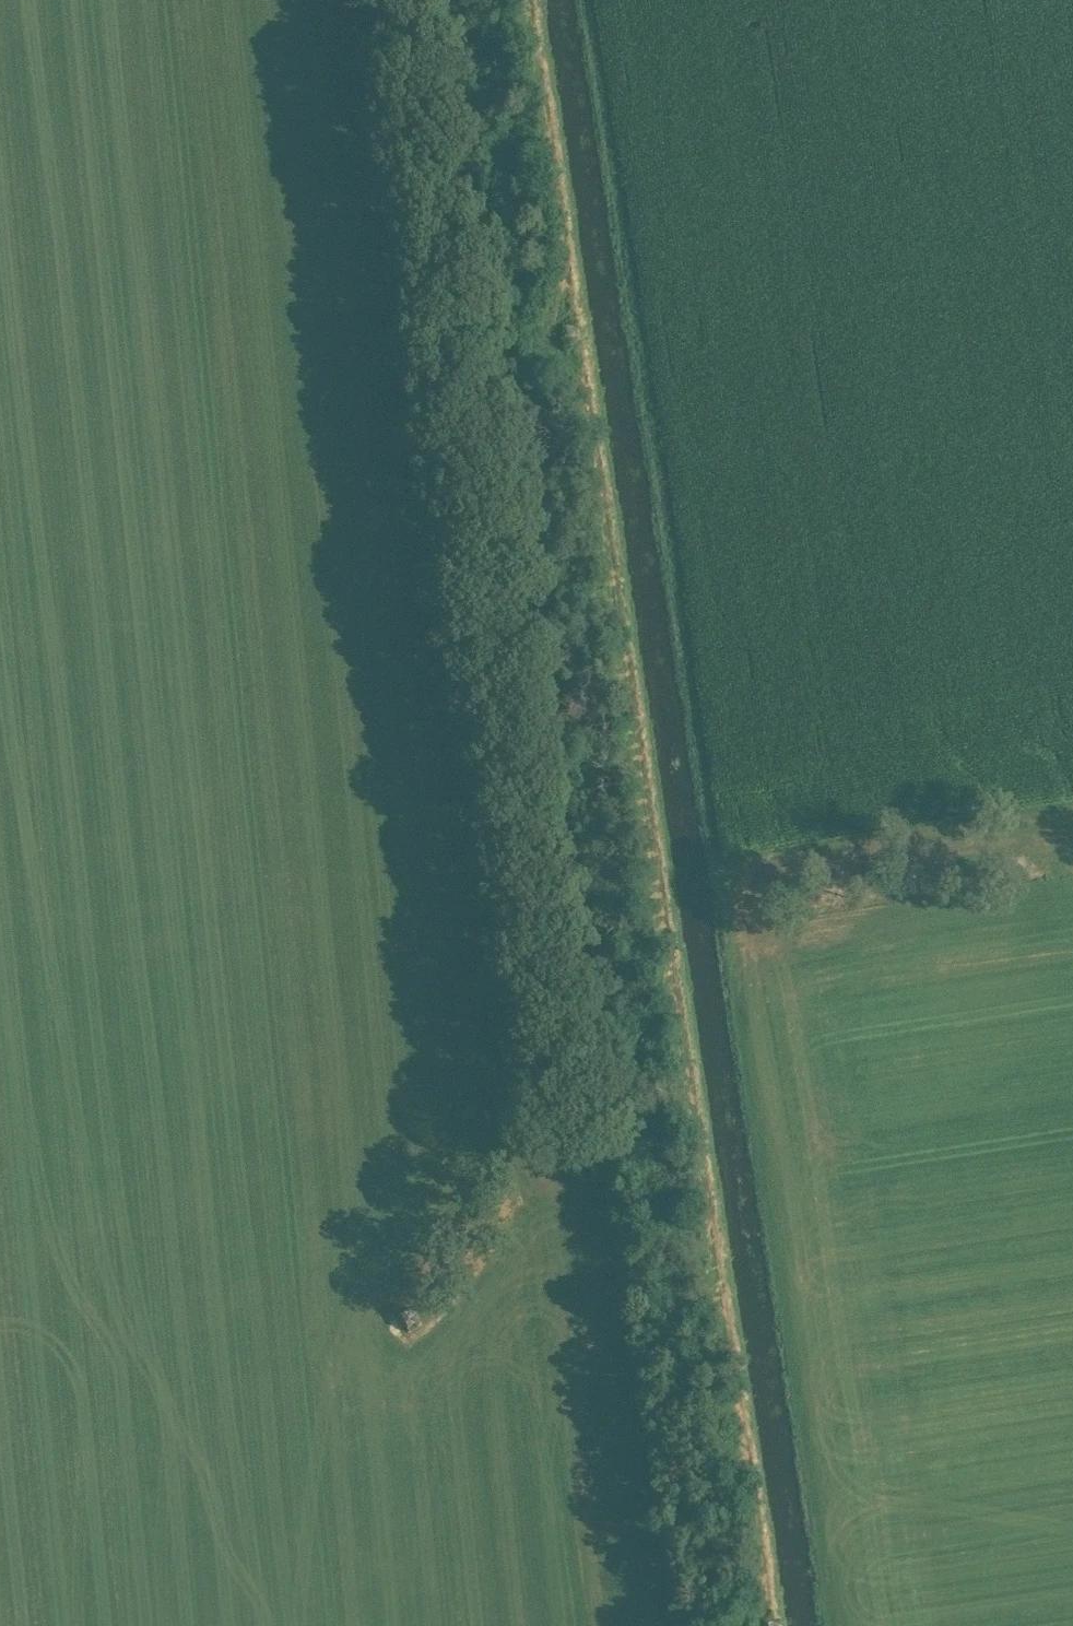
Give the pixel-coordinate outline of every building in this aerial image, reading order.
[(420,1325),(411,1309),(400,1315),(409,1331),(420,1325)]
